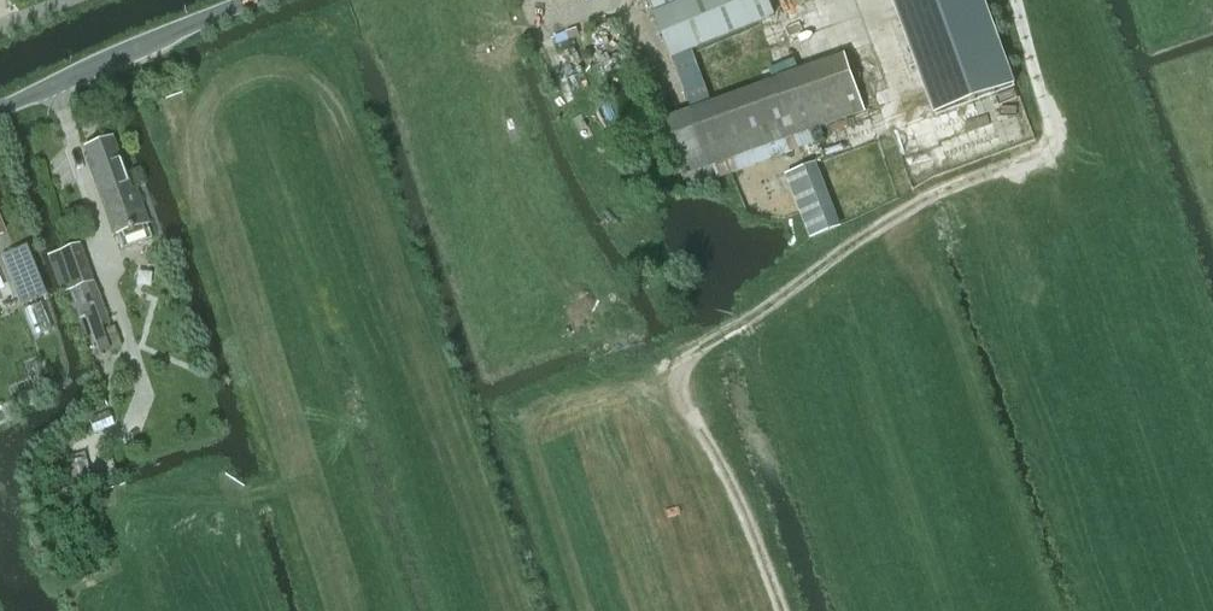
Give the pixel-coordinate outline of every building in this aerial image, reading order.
[(649,1),(654,14),(672,59),(774,17),(767,0),(650,0),(649,1)] [(591,52),(583,54),(585,61),(593,59),(591,52)] [(682,178),(707,168),(866,112),(846,56),(687,112),(662,121),(682,178)] [(113,138),(85,148),(98,181),(97,181),(116,235),(117,234),(122,249),(151,238),(146,224),(149,223),(137,188),(132,190),(113,138)] [(74,323),(75,322),(87,318),(91,331),(98,352),(118,346),(112,326),(109,327),(81,245),(48,257),(61,294),(65,293),(74,323)] [(41,277),(30,246),(6,255),(17,286),(41,277)] [(114,426),(108,412),(87,420),(93,435),(114,426)] [(93,484),(86,458),(68,463),(75,489),(93,484)]
